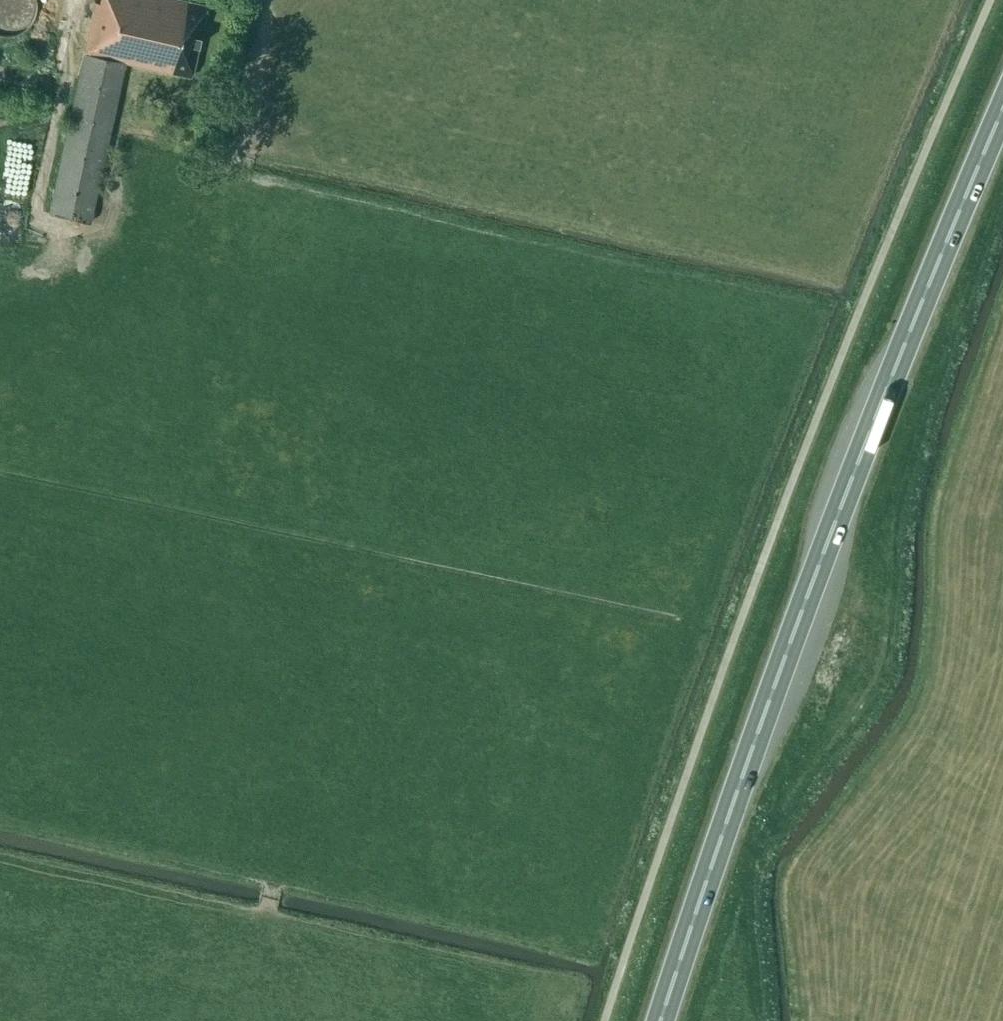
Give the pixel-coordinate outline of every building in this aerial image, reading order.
[(94,2),(48,216),(90,225),(124,62),(191,77),(207,6),(181,0),(101,0),(100,3),(94,2)]
